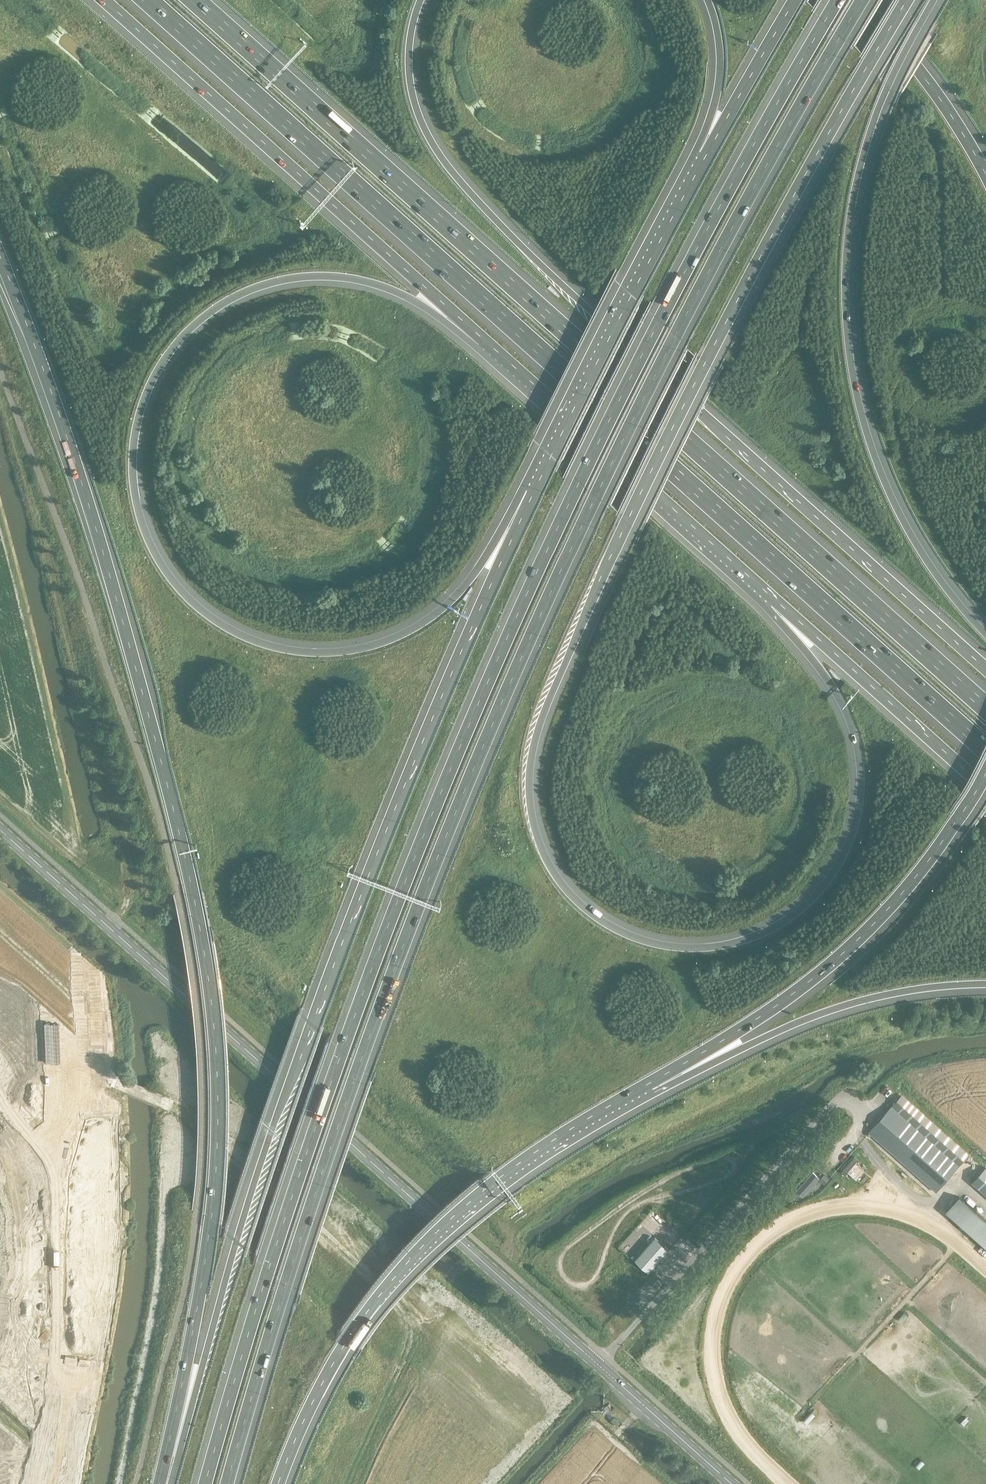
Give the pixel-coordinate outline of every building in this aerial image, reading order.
[(968,1155),(901,1096),(893,1105),(870,1131),(937,1191),(960,1165),(968,1155)] [(848,1170),(857,1178),(866,1168),(856,1160),(848,1170)] [(985,1166),(972,1181),(985,1194),(985,1167),(985,1166)] [(803,1196),(820,1177),(813,1171),(796,1190),(803,1196)] [(829,1179),(824,1174),(819,1181),(824,1185),(829,1179)] [(947,1211),(985,1246),(985,1219),(960,1196),(947,1211)] [(655,1237),(635,1259),(649,1271),(668,1249),(655,1237)] [(630,1277),(622,1286),(632,1295),(640,1287),(630,1277)] [(832,1416),(840,1423),(843,1420),(835,1413),(832,1416)]
